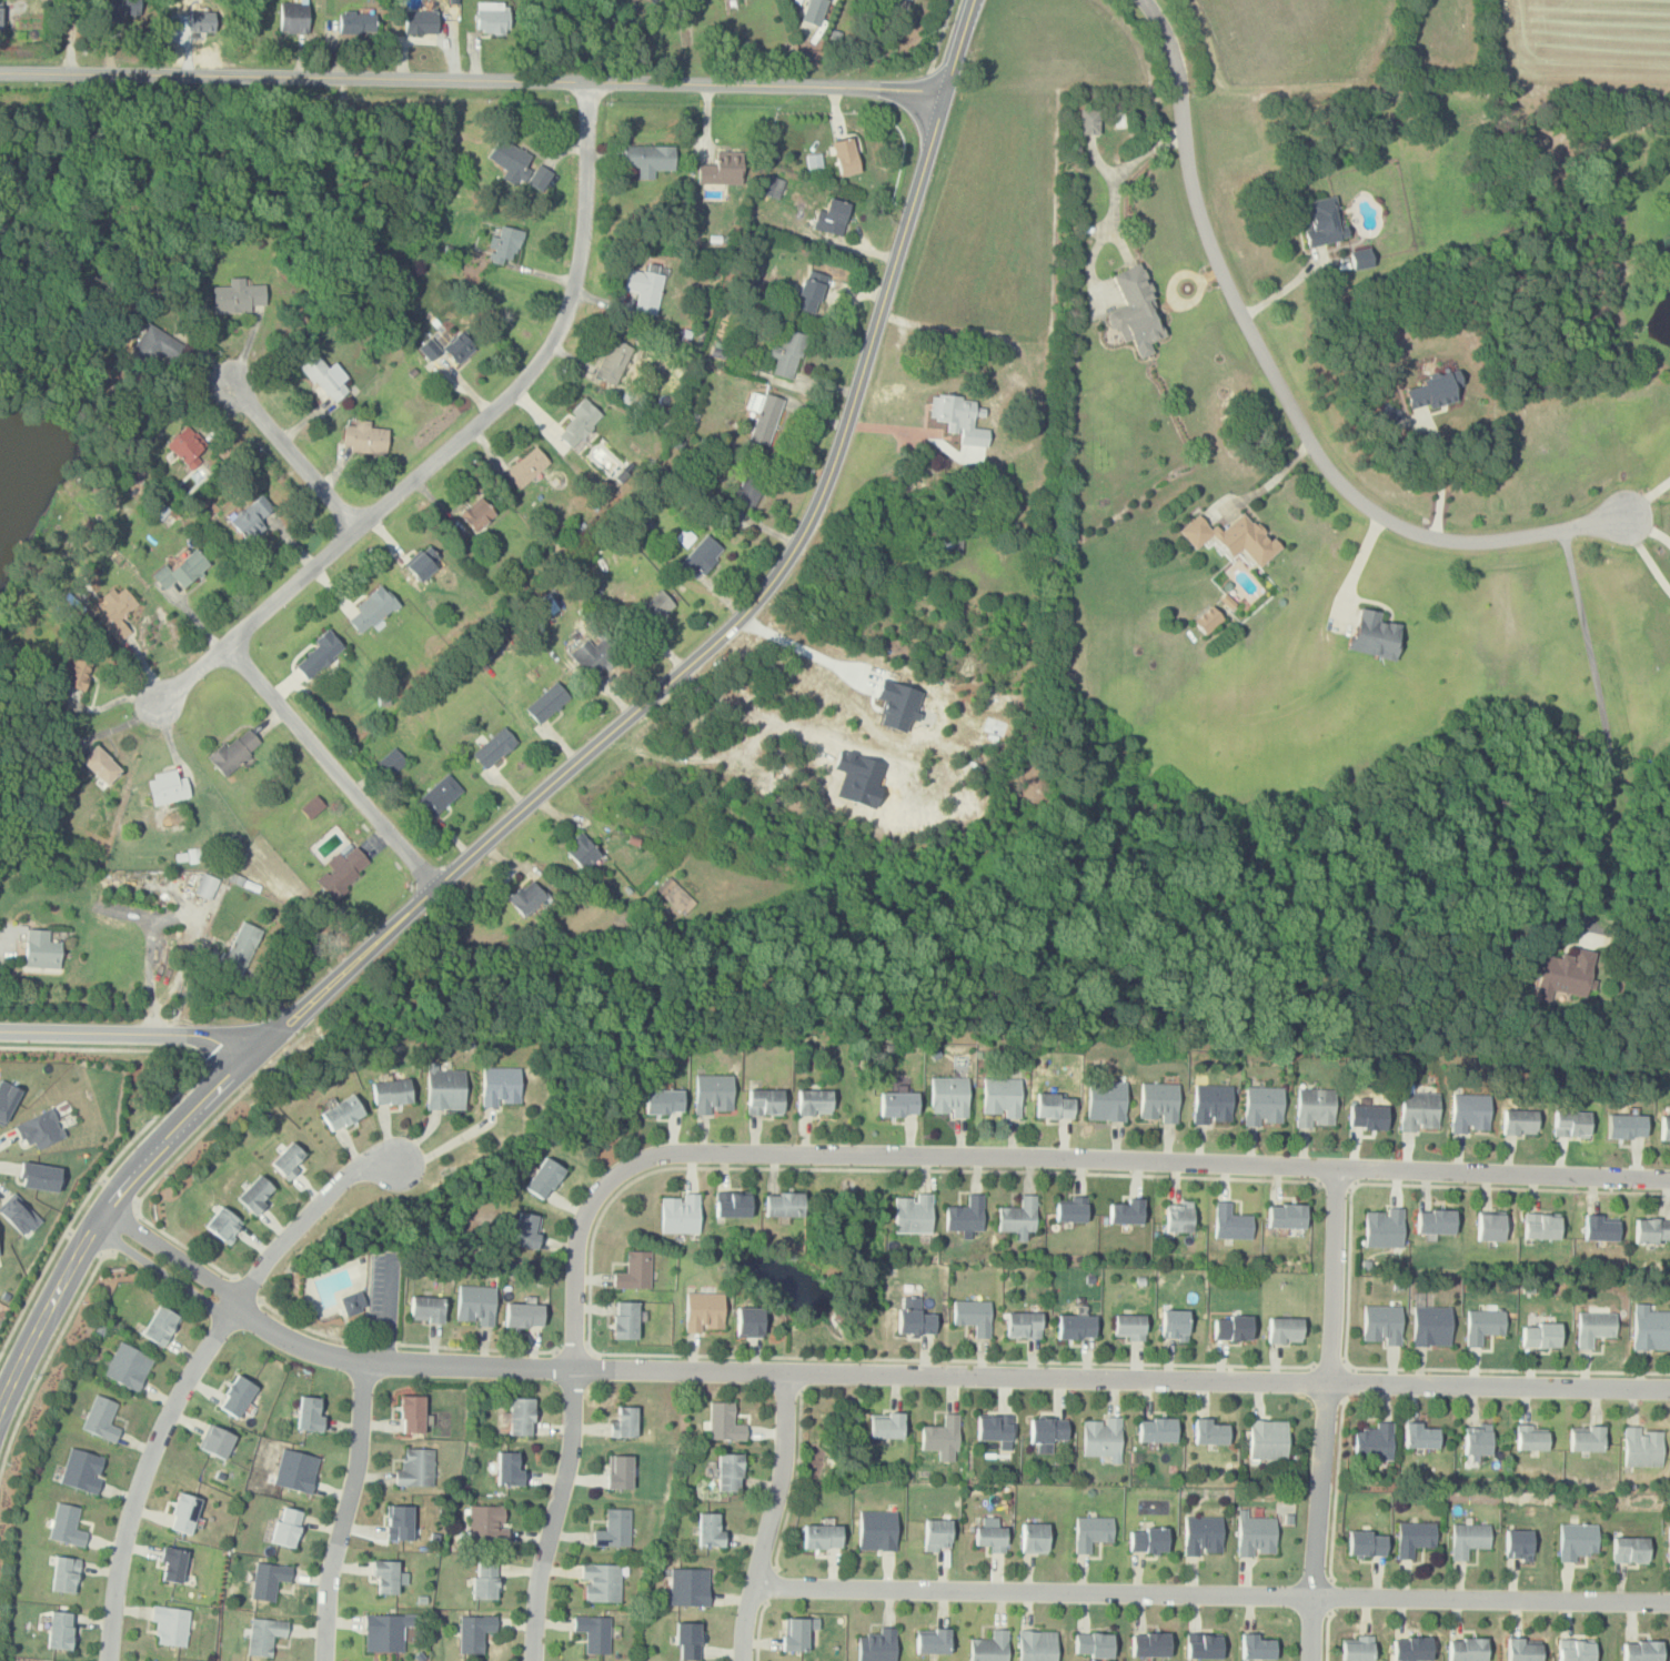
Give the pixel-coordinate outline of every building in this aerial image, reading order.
[(120,14),(139,14),(139,0),(105,0),(104,27),(119,27),(120,14)] [(827,0),(808,0),(800,20),(817,26),(827,0)] [(308,2),(278,2),(278,32),(308,32),(308,2)] [(476,9),(476,32),(509,32),(509,9),(476,9)] [(374,33),(374,11),(339,11),(339,33),(374,33)] [(403,33),(437,33),(437,11),(403,11),(403,33)] [(190,32),(214,32),(214,18),(190,18),(190,32)] [(1097,110),(1079,110),(1079,134),(1097,134),(1097,110)] [(832,142),(838,177),(858,173),(853,138),(832,142)] [(492,162),(517,178),(531,158),(505,141),(492,162)] [(653,179),(653,171),(674,171),(674,145),(624,147),(624,168),(637,168),(637,179),(653,179)] [(742,184),(742,152),(716,152),(716,164),(697,164),(697,184),(742,184)] [(529,184),(542,189),(550,170),(536,165),(529,184)] [(758,193),(778,199),(784,180),(764,174),(758,193)] [(812,228),(841,235),(849,203),(828,198),(825,211),(817,209),(812,228)] [(1336,198),(1301,203),(1308,246),(1342,241),(1336,198)] [(515,261),(522,231),(494,225),(489,256),(515,261)] [(1354,269),(1374,266),(1371,249),(1352,251),(1354,269)] [(1113,274),(1126,305),(1108,313),(1120,343),(1131,339),(1140,359),(1153,352),(1149,343),(1168,334),(1137,263),(1113,274)] [(662,275),(625,269),(622,290),(637,293),(633,312),(654,315),(662,275)] [(826,278),(805,271),(794,309),(814,314),(826,278)] [(211,286),(211,311),(264,311),(264,284),(244,284),(244,278),(229,278),(229,286),(211,286)] [(179,343),(147,323),(128,355),(160,375),(179,343)] [(805,335),(785,330),(781,349),(772,346),(768,356),(776,358),(772,374),(794,380),(805,335)] [(475,349),(460,331),(441,346),(456,365),(475,349)] [(442,352),(431,337),(418,346),(429,361),(442,352)] [(633,350),(613,339),(593,374),(614,385),(633,350)] [(348,391),(311,352),(296,365),(333,404),(348,391)] [(1459,400),(1452,373),(1406,385),(1412,412),(1459,400)] [(747,441),(766,447),(783,400),(764,393),(747,441)] [(974,422),(976,400),(932,395),(929,420),(947,421),(946,432),(957,433),(958,420),(974,422)] [(555,435),(573,450),(601,414),(583,401),(555,435)] [(342,451),(385,454),(388,429),(369,427),(369,421),(354,421),(354,426),(343,425),(342,451)] [(196,455),(207,444),(188,424),(166,444),(191,470),(202,461),(196,455)] [(549,462),(534,446),(503,474),(517,491),(549,462)] [(751,510),(765,479),(746,470),(731,500),(751,510)] [(475,533),(495,514),(477,496),(459,515),(475,533)] [(230,524),(248,541),(271,515),(253,499),(230,524)] [(1178,532),(1195,550),(1207,540),(1226,561),(1240,547),(1259,568),(1281,548),(1246,510),(1218,534),(1198,513),(1178,532)] [(962,554),(962,530),(938,530),(938,536),(928,536),(928,554),(962,554)] [(700,577),(724,550),(705,534),(682,562),(700,577)] [(163,590),(174,581),(182,588),(209,566),(191,545),(153,577),(163,590)] [(435,568),(422,552),(405,565),(419,582),(435,568)] [(362,635),(395,602),(379,585),(345,618),(362,635)] [(128,631),(119,621),(137,603),(121,587),(92,616),(118,641),(128,631)] [(647,631),(674,604),(658,588),(632,616),(647,631)] [(1195,613),(1199,632),(1226,624),(1223,612),(1219,612),(1218,607),(1195,613)] [(1381,621),(1382,613),(1360,607),(1350,650),(1397,661),(1405,626),(1381,621)] [(623,650),(602,628),(588,642),(585,638),(569,655),(593,680),(623,650)] [(292,661),(305,678),(344,650),(330,632),(292,661)] [(91,663),(72,657),(62,686),(81,692),(91,663)] [(880,724),(907,732),(911,719),(919,721),(922,712),(917,710),(923,691),(882,679),(877,697),(887,700),(880,724)] [(524,708),(539,725),(570,696),(555,681),(524,708)] [(222,775),(260,745),(247,727),(208,757),(222,775)] [(471,752),(484,769),(517,744),(504,727),(471,752)] [(104,785),(120,769),(95,745),(80,761),(104,785)] [(377,764),(390,777),(408,760),(394,747),(377,764)] [(189,797),(184,776),(177,778),(175,769),(145,776),(152,805),(189,797)] [(414,802),(430,819),(462,791),(447,774),(414,802)] [(326,806),(316,794),(300,808),(310,820),(326,806)] [(602,857),(583,834),(564,848),(583,872),(602,857)] [(330,867),(334,872),(329,877),(340,888),(368,860),(352,845),(330,867)] [(208,899),(215,880),(202,875),(194,894),(208,899)] [(694,903),(670,878),(657,890),(683,915),(694,903)] [(547,900),(532,879),(507,898),(523,918),(547,900)] [(261,930),(240,922),(220,967),(241,976),(261,930)] [(49,930),(26,930),(24,968),(59,969),(60,954),(48,953),(49,930)] [(1543,953),(1533,1000),(1550,1004),(1553,991),(1588,998),(1597,953),(1576,948),(1573,959),(1543,953)] [(464,1070),(437,1070),(437,1063),(427,1063),(427,1109),(464,1109),(464,1070)] [(520,1068),(482,1068),(482,1106),(520,1106),(520,1068)] [(695,1075),(695,1113),(732,1113),(732,1075),(695,1075)] [(929,1078),(929,1116),(967,1116),(967,1078),(929,1078)] [(982,1117),(1019,1117),(1019,1078),(982,1078),(982,1117)] [(21,1089),(0,1079),(0,1124),(3,1126),(21,1089)] [(373,1084),(375,1106),(412,1103),(410,1080),(373,1084)] [(1125,1081),(1087,1081),(1087,1120),(1125,1120),(1125,1081)] [(1177,1123),(1177,1084),(1140,1084),(1139,1121),(1177,1123)] [(1231,1086),(1194,1086),(1193,1124),(1231,1124),(1231,1086)] [(1245,1126),(1282,1125),(1281,1087),(1244,1088),(1245,1126)] [(1296,1127),(1332,1128),(1334,1089),(1296,1089),(1296,1127)] [(683,1090),(644,1090),(644,1114),(683,1114),(683,1090)] [(747,1115),(783,1115),(783,1090),(747,1090),(747,1115)] [(832,1090),(797,1090),(797,1116),(832,1116),(832,1090)] [(1401,1130),(1439,1130),(1439,1093),(1401,1093),(1401,1130)] [(917,1117),(917,1094),(878,1094),(878,1117),(917,1117)] [(321,1111),(332,1132),(364,1116),(354,1095),(321,1111)] [(1074,1118),(1074,1095),(1036,1095),(1036,1118),(1074,1118)] [(1490,1134),(1490,1095),(1451,1095),(1451,1134),(1490,1134)] [(38,1150),(67,1136),(52,1106),(14,1124),(24,1146),(33,1141),(38,1150)] [(1387,1106),(1348,1106),(1348,1130),(1387,1130),(1387,1106)] [(1538,1136),(1538,1111),(1503,1110),(1503,1135),(1538,1136)] [(1553,1137),(1591,1137),(1591,1113),(1553,1113),(1553,1137)] [(1607,1139),(1647,1139),(1647,1115),(1607,1115),(1607,1139)] [(1669,1140),(1669,1117),(1659,1117),(1659,1140),(1669,1140)] [(271,1164),(285,1178),(306,1157),(292,1141),(271,1164)] [(544,1201),(564,1170),(545,1158),(524,1188),(544,1201)] [(60,1166),(21,1162),(19,1187),(58,1190),(60,1166)] [(275,1191),(259,1176),(239,1199),(255,1214),(275,1191)] [(716,1218),(751,1218),(751,1192),(716,1192),(716,1218)] [(16,1194),(0,1208),(0,1212),(23,1236),(40,1219),(16,1194)] [(804,1194),(766,1194),(766,1217),(804,1217),(804,1194)] [(661,1195),(661,1234),(698,1234),(698,1195),(661,1195)] [(930,1232),(930,1195),(915,1195),(915,1197),(893,1197),(893,1232),(930,1232)] [(982,1231),(982,1195),(966,1195),(966,1207),(945,1207),(945,1231),(982,1231)] [(998,1208),(997,1231),(1015,1232),(1015,1241),(1025,1241),(1026,1232),(1035,1232),(1036,1196),(1019,1196),(1019,1208),(998,1208)] [(1087,1222),(1087,1198),(1055,1198),(1055,1222),(1087,1222)] [(1144,1199),(1125,1199),(1125,1204),(1108,1204),(1108,1225),(1143,1225),(1144,1199)] [(1231,1202),(1215,1202),(1215,1239),(1252,1239),(1252,1216),(1231,1216),(1231,1202)] [(1167,1234),(1193,1234),(1193,1205),(1167,1205),(1167,1234)] [(1307,1205),(1268,1205),(1268,1228),(1307,1228),(1307,1205)] [(243,1224),(220,1207),(204,1227),(228,1245),(243,1224)] [(1402,1210),(1366,1210),(1366,1247),(1402,1247),(1402,1210)] [(543,1218),(519,1211),(511,1244),(535,1250),(543,1218)] [(1457,1235),(1457,1211),(1417,1211),(1417,1235),(1457,1235)] [(1506,1215),(1478,1215),(1478,1242),(1506,1242),(1506,1215)] [(1561,1240),(1561,1215),(1523,1215),(1523,1240),(1561,1240)] [(1618,1217),(1585,1217),(1585,1241),(1618,1241),(1618,1217)] [(1633,1219),(1633,1244),(1669,1244),(1669,1219),(1633,1219)] [(650,1289),(650,1252),(626,1252),(626,1274),(613,1274),(613,1289),(650,1289)] [(494,1287),(456,1287),(456,1325),(494,1325),(494,1287)] [(366,1310),(359,1290),(339,1297),(345,1317),(366,1310)] [(723,1293),(685,1293),(685,1332),(723,1332),(723,1293)] [(443,1297),(410,1297),(410,1323),(443,1323),(443,1297)] [(935,1313),(920,1313),(920,1297),(899,1297),(899,1333),(935,1333),(935,1313)] [(988,1301),(952,1301),(952,1325),(974,1325),(974,1337),(988,1337),(988,1301)] [(637,1302),(614,1302),(614,1339),(637,1339),(637,1302)] [(162,1347),(180,1317),(160,1303),(141,1335),(162,1347)] [(543,1305),(504,1305),(504,1329),(543,1329),(543,1305)] [(1401,1306),(1365,1306),(1365,1345),(1401,1345),(1401,1306)] [(1414,1346),(1451,1346),(1451,1308),(1414,1308),(1414,1346)] [(763,1337),(763,1309),(736,1309),(736,1337),(763,1337)] [(1188,1340),(1188,1309),(1161,1309),(1161,1340),(1188,1340)] [(1505,1311),(1467,1311),(1466,1348),(1481,1348),(1481,1336),(1505,1336),(1505,1311)] [(1633,1311),(1633,1350),(1669,1350),(1669,1311),(1633,1311)] [(1042,1312),(1006,1312),(1006,1338),(1042,1338),(1042,1312)] [(1616,1313),(1577,1313),(1577,1350),(1592,1350),(1592,1338),(1616,1338),(1616,1313)] [(1095,1315),(1057,1315),(1057,1339),(1095,1339),(1095,1315)] [(1145,1315),(1113,1315),(1113,1339),(1145,1339),(1145,1315)] [(1252,1315),(1214,1315),(1214,1339),(1252,1339),(1252,1315)] [(1302,1318),(1269,1318),(1269,1342),(1302,1342),(1302,1318)] [(1561,1348),(1561,1325),(1521,1325),(1521,1348),(1561,1348)] [(101,1375),(137,1392),(153,1359),(119,1341),(101,1375)] [(258,1388),(239,1375),(217,1405),(235,1418),(258,1388)] [(117,1403),(94,1395),(81,1430),(115,1442),(121,1428),(109,1423),(117,1403)] [(424,1396),(400,1396),(400,1433),(424,1433),(424,1396)] [(320,1417),(321,1398),(299,1397),(296,1430),(323,1432),(324,1417),(320,1417)] [(534,1398),(510,1398),(510,1436),(534,1436),(534,1398)] [(746,1440),(746,1425),(733,1425),(733,1402),(708,1402),(708,1440),(746,1440)] [(636,1407),(615,1407),(615,1438),(636,1438),(636,1407)] [(868,1438),(903,1438),(903,1413),(868,1413),(868,1438)] [(937,1462),(957,1462),(957,1413),(942,1413),(942,1427),(920,1427),(920,1450),(937,1450),(937,1462)] [(1012,1416),(976,1416),(976,1440),(1012,1440),(1012,1416)] [(1067,1441),(1067,1419),(1028,1419),(1028,1441),(1067,1441)] [(1083,1456),(1120,1456),(1120,1419),(1083,1419),(1083,1456)] [(1177,1419),(1138,1419),(1138,1441),(1177,1441),(1177,1419)] [(1195,1419),(1195,1443),(1228,1443),(1228,1423),(1211,1423),(1211,1419),(1195,1419)] [(1249,1459),(1288,1459),(1288,1421),(1249,1421),(1249,1459)] [(1354,1460),(1392,1460),(1392,1422),(1377,1422),(1377,1430),(1354,1430),(1354,1460)] [(1405,1422),(1405,1448),(1439,1448),(1439,1428),(1422,1428),(1422,1422),(1405,1422)] [(224,1460),(235,1436),(208,1423),(197,1448),(224,1460)] [(1548,1450),(1548,1429),(1536,1429),(1536,1425),(1517,1425),(1517,1450),(1548,1450)] [(1604,1450),(1604,1426),(1570,1426),(1570,1450),(1604,1450)] [(1465,1454),(1491,1454),(1491,1428),(1465,1428),(1465,1454)] [(1624,1428),(1624,1466),(1663,1466),(1663,1428),(1624,1428)] [(69,1448),(60,1483),(95,1493),(105,1458),(69,1448)] [(310,1493),(319,1457),(281,1449),(273,1486),(310,1493)] [(433,1486),(433,1449),(403,1449),(403,1470),(395,1470),(395,1486),(433,1486)] [(497,1452),(497,1486),(524,1486),(524,1469),(520,1469),(520,1452),(497,1452)] [(742,1453),(717,1453),(717,1491),(742,1491),(742,1453)] [(632,1456),(607,1456),(607,1489),(632,1489),(632,1456)] [(170,1529),(192,1534),(200,1497),(178,1492),(170,1529)] [(83,1547),(87,1532),(74,1530),(79,1507),(56,1502),(49,1540),(83,1547)] [(506,1543),(506,1504),(469,1504),(469,1543),(506,1543)] [(386,1539),(412,1539),(412,1506),(386,1506),(386,1539)] [(294,1548),(303,1511),(281,1507),(272,1542),(294,1548)] [(630,1508),(606,1508),(606,1530),(594,1530),(594,1546),(630,1546),(630,1508)] [(857,1549),(895,1549),(895,1511),(857,1511),(857,1549)] [(698,1513),(698,1546),(725,1546),(725,1530),(722,1530),(722,1513),(698,1513)] [(1113,1517),(1076,1517),(1075,1553),(1089,1553),(1090,1540),(1113,1541),(1113,1517)] [(1186,1554),(1223,1554),(1223,1517),(1186,1517),(1186,1554)] [(1238,1517),(1238,1554),(1277,1554),(1277,1517),(1238,1517)] [(950,1549),(950,1519),(925,1519),(925,1549),(950,1549)] [(1048,1523),(1023,1523),(1023,1552),(1048,1552),(1048,1523)] [(1415,1547),(1436,1547),(1436,1523),(1398,1523),(1398,1558),(1415,1558),(1415,1547)] [(1490,1548),(1490,1523),(1453,1523),(1453,1560),(1469,1560),(1469,1548),(1490,1548)] [(1560,1558),(1599,1558),(1599,1523),(1560,1523),(1560,1558)] [(803,1548),(842,1548),(842,1524),(803,1524),(803,1548)] [(987,1551),(1006,1551),(1006,1527),(975,1527),(975,1544),(987,1544),(987,1551)] [(1168,1527),(1130,1527),(1130,1552),(1168,1552),(1168,1527)] [(1535,1530),(1508,1530),(1508,1560),(1535,1560),(1535,1530)] [(1349,1556),(1388,1556),(1388,1531),(1349,1531),(1349,1556)] [(1614,1562),(1651,1562),(1651,1537),(1614,1537),(1614,1562)] [(160,1562),(163,1562),(161,1580),(182,1583),(187,1550),(162,1547),(160,1562)] [(51,1590),(77,1592),(80,1559),(54,1556),(51,1590)] [(378,1593),(398,1593),(398,1560),(372,1560),(372,1576),(378,1576),(378,1593)] [(497,1561),(473,1561),(473,1599),(497,1599),(497,1561)] [(276,1580),(290,1582),(292,1567),(254,1562),(250,1599),(274,1602),(276,1580)] [(620,1601),(620,1563),(583,1563),(583,1601),(620,1601)] [(662,1594),(662,1605),(708,1605),(708,1568),(671,1568),(671,1594),(662,1594)] [(185,1647),(189,1609),(152,1607),(151,1622),(158,1623),(155,1643),(185,1647)] [(73,1612),(50,1610),(46,1647),(69,1650),(73,1612)] [(403,1614),(364,1614),(364,1652),(403,1652),(403,1614)] [(496,1632),(496,1615),(460,1615),(460,1653),(483,1653),(483,1632),(496,1632)] [(610,1653),(610,1615),(573,1615),(573,1631),(585,1631),(585,1653),(610,1653)] [(271,1657),(273,1635),(286,1637),(288,1621),(250,1618),(247,1654),(271,1657)] [(808,1652),(808,1618),(783,1618),(783,1652),(808,1652)] [(701,1660),(701,1622),(677,1622),(677,1660),(701,1660)] [(895,1628),(878,1628),(878,1635),(857,1635),(857,1660),(895,1660),(895,1628)] [(950,1653),(950,1628),(915,1628),(915,1653),(950,1653)] [(990,1629),(990,1639),(969,1639),(969,1660),(1007,1660),(1007,1629),(990,1629)] [(1018,1631),(1018,1660),(1056,1660),(1056,1631),(1018,1631)] [(1115,1633),(1076,1632),(1075,1655),(1114,1657),(1115,1633)] [(1170,1657),(1170,1633),(1134,1633),(1134,1657),(1170,1657)] [(1223,1659),(1223,1633),(1186,1633),(1186,1659),(1223,1659)] [(1277,1659),(1277,1638),(1260,1638),(1260,1633),(1241,1633),(1241,1659),(1277,1659)] [(1375,1660),(1375,1634),(1356,1634),(1356,1640),(1341,1640),(1341,1660),(1375,1660)] [(1396,1660),(1432,1660),(1432,1637),(1396,1637),(1396,1660)] [(1449,1638),(1449,1660),(1488,1660),(1488,1638),(1449,1638)] [(1509,1638),(1509,1660),(1542,1660),(1542,1642),(1527,1642),(1527,1638),(1509,1638)] [(1597,1640),(1560,1640),(1559,1660),(1596,1660),(1597,1640)] [(1624,1641),(1624,1660),(1663,1660),(1663,1641),(1624,1641)]
